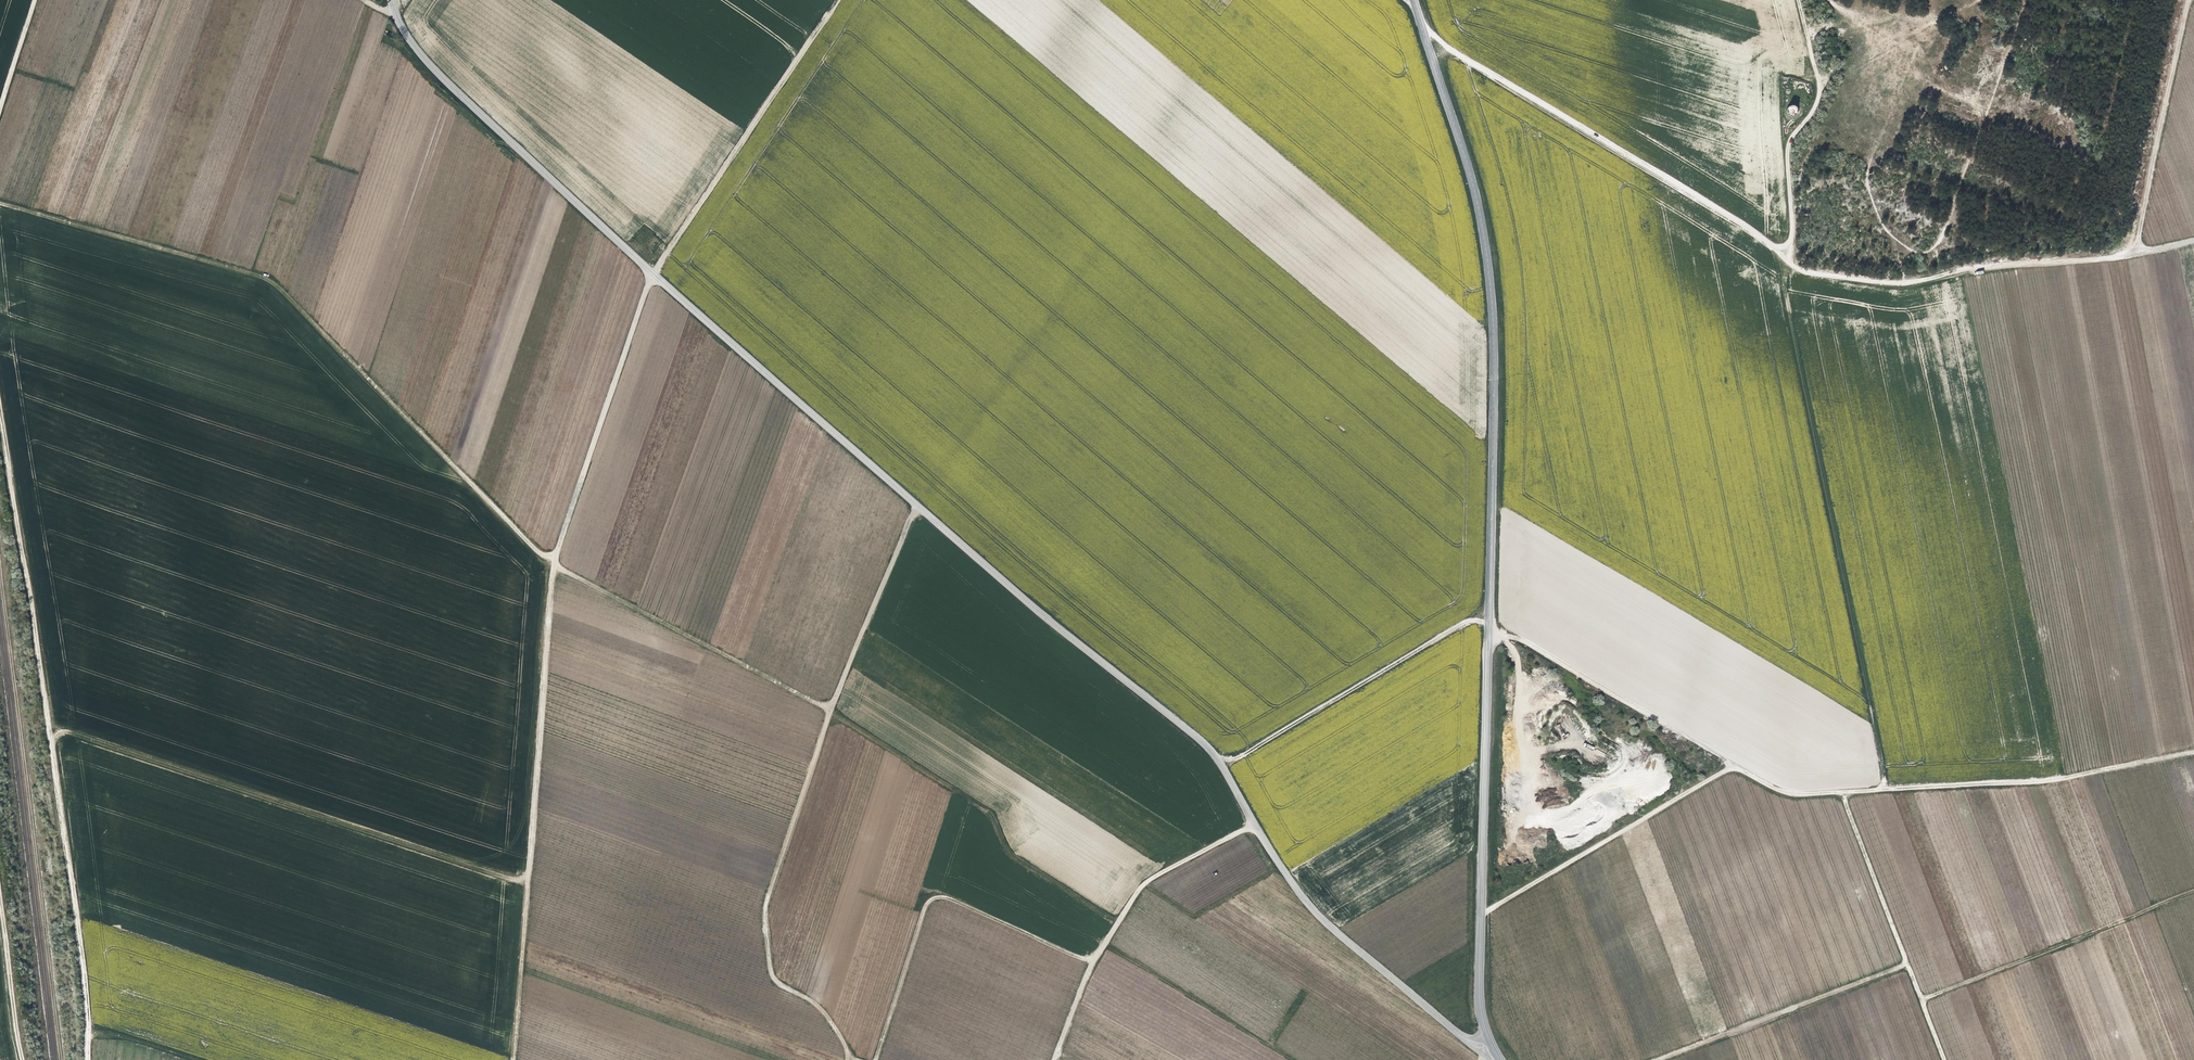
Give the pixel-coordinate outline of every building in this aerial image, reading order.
[(1798,112),(1794,104),(1787,108),(1791,116),(1798,112)] [(1560,724),(1556,726),(1560,734),(1564,732),(1560,724)]
